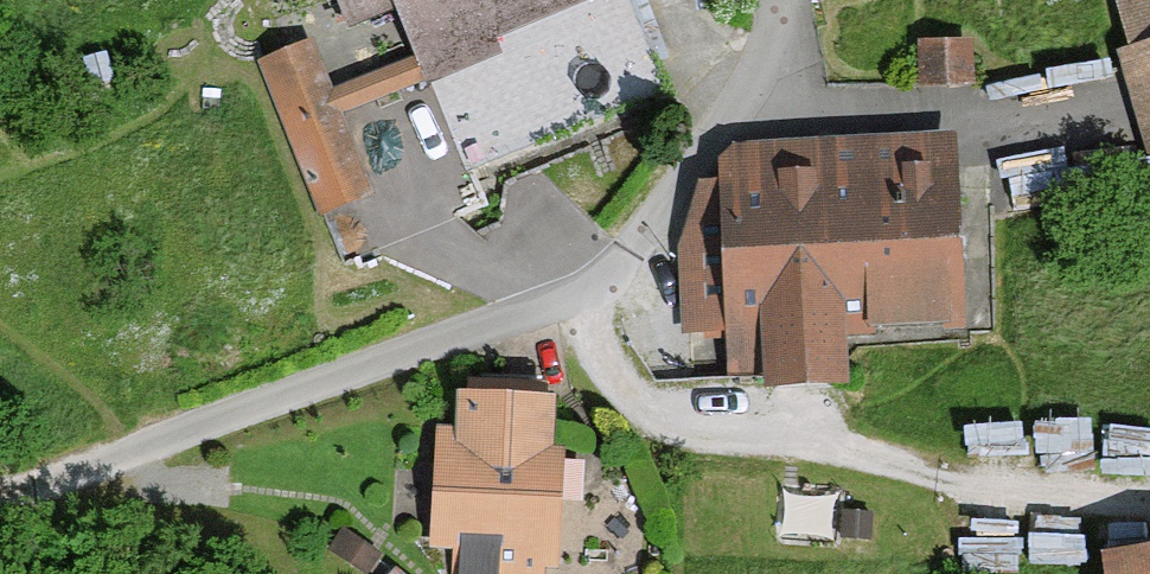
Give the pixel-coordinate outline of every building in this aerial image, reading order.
[(352,45),(396,28),(413,71),(330,103),(312,56),(257,77),(317,230),(376,207),(343,126),(426,94),(463,188),(664,109),(623,6),(631,2),(631,0),(334,0),(352,45)] [(1115,14),(1127,58),(1116,61),(1149,182),(1149,4),(1115,14)] [(977,80),(974,36),(916,41),(920,85),(977,80)] [(731,152),(715,173),(716,251),(677,252),(679,343),(722,342),(723,392),(844,390),(844,342),(958,340),(955,149),(731,152)] [(555,405),(455,400),(453,439),(432,438),(426,560),(450,561),(450,573),(539,573),(557,573),(563,458),(553,457),(555,405)] [(1105,563),(1106,573),(1149,573),(1149,557),(1105,563)]
